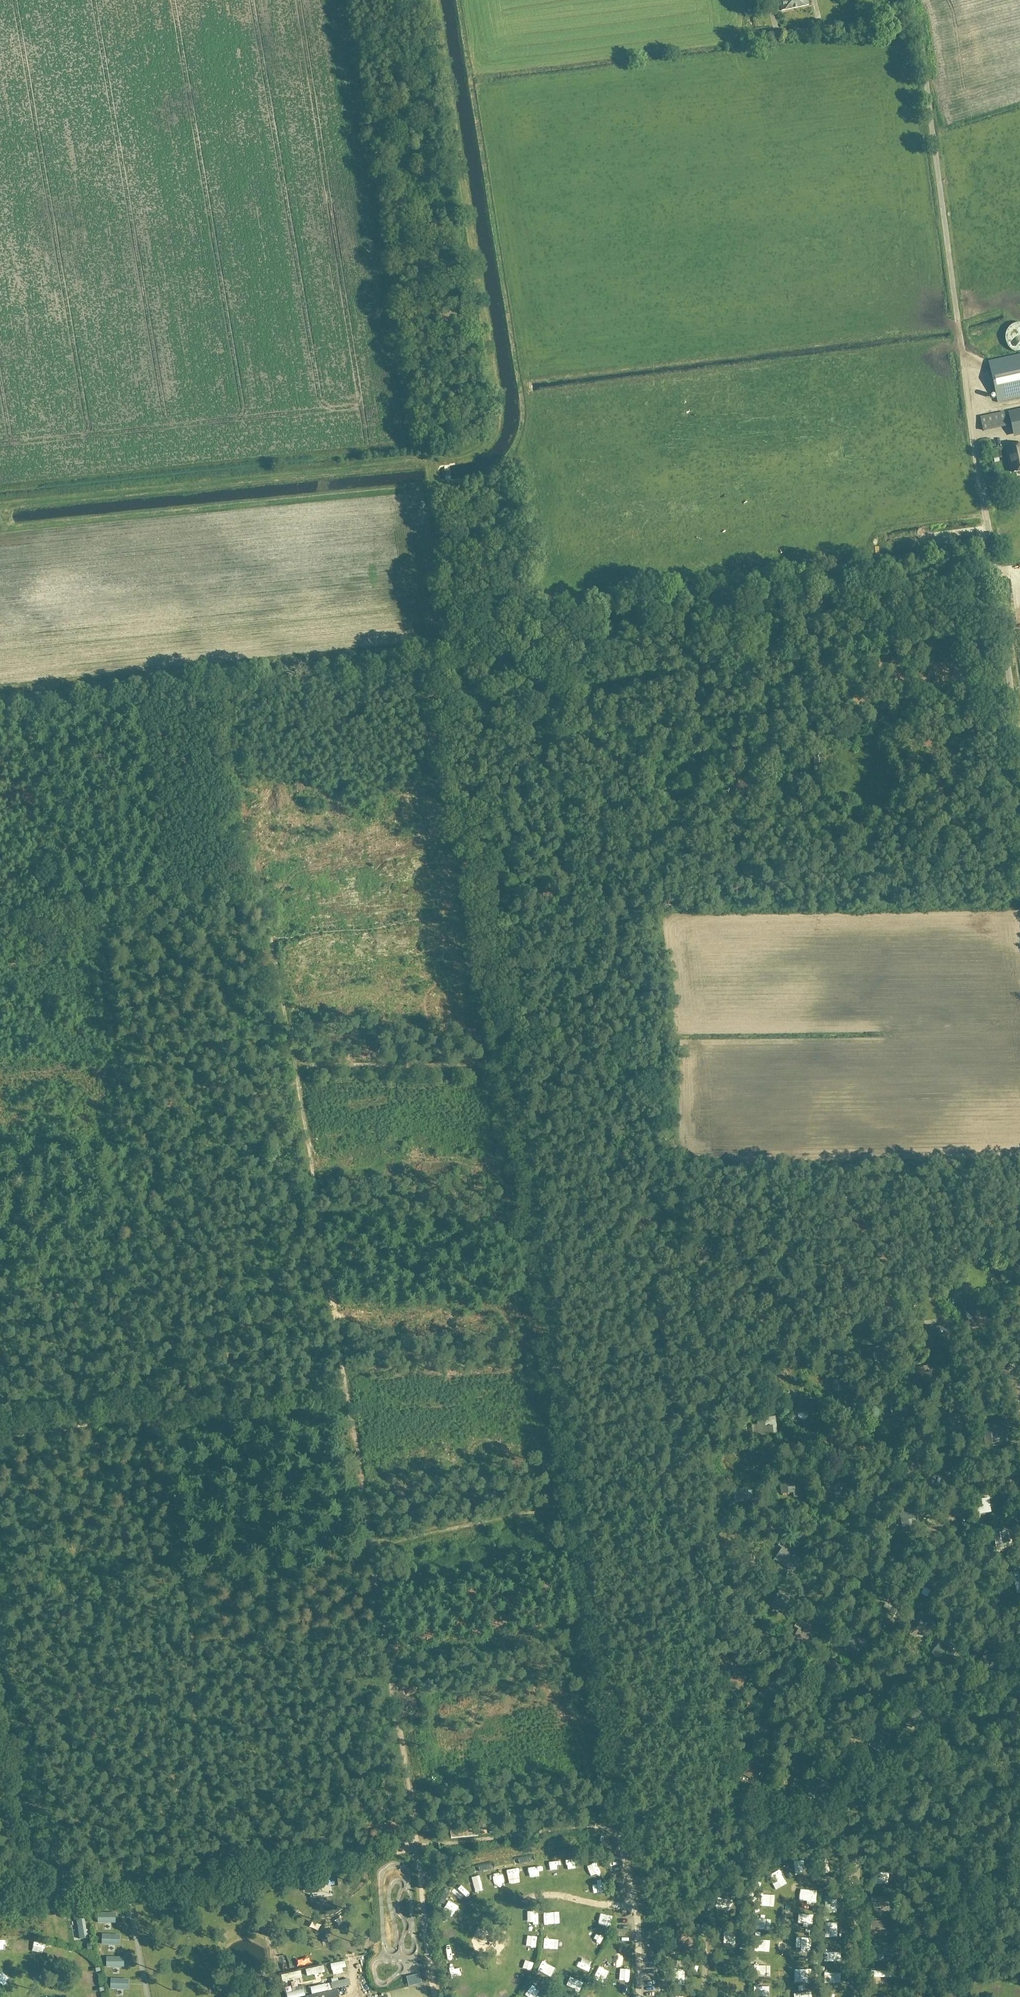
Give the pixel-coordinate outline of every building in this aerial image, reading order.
[(781,11),(809,6),(808,0),(779,0),(781,11)] [(1009,333),(1011,343),(1019,341),(1019,334),(1019,330),(1009,333)] [(989,362),(998,403),(1019,398),(1019,355),(989,362)] [(1008,412),(1013,437),(1019,435),(1019,410),(1008,412)] [(1006,447),(1011,473),(1016,472),(1016,468),(1019,467),(1019,445),(1006,447)] [(966,1295),(959,1296),(960,1305),(967,1304),(966,1295)] [(856,1319),(851,1320),(854,1330),(865,1326),(863,1319),(857,1321),(856,1319)] [(945,1325),(927,1328),(931,1348),(948,1345),(945,1325)] [(934,1365),(916,1368),(918,1381),(936,1379),(934,1365)] [(850,1379),(832,1381),(834,1395),(852,1392),(850,1379)] [(808,1414),(808,1412),(813,1411),(811,1398),(794,1401),(796,1414),(798,1414),(798,1416),(800,1418),(802,1419),(805,1419),(807,1417),(808,1414)] [(775,1420),(758,1422),(760,1436),(777,1433),(775,1420)] [(991,1438),(1006,1436),(1004,1420),(990,1422),(990,1425),(983,1426),(986,1445),(992,1444),(991,1438)] [(759,1457),(763,1456),(762,1451),(744,1453),(746,1466),(760,1464),(759,1457)] [(800,1497),(799,1492),(797,1479),(780,1481),(782,1494),(793,1493),(794,1497),(800,1497)] [(826,1486),(828,1500),(845,1497),(843,1484),(826,1486)] [(735,1503),(753,1500),(751,1487),(733,1489),(735,1503)] [(991,1512),(988,1494),(975,1496),(977,1514),(991,1512)] [(904,1532),(917,1530),(916,1524),(920,1524),(919,1518),(915,1518),(913,1511),(900,1513),(904,1532)] [(996,1547),(1009,1545),(1007,1531),(999,1533),(999,1529),(993,1530),(996,1547)] [(793,1571),(800,1560),(797,1558),(799,1554),(780,1542),(778,1545),(782,1548),(775,1559),(793,1571)] [(780,1589),(771,1604),(782,1611),(792,1597),(780,1589)] [(885,1604),(876,1619),(888,1626),(897,1611),(885,1604)] [(927,1637),(933,1626),(926,1622),(929,1618),(924,1616),(926,1613),(921,1611),(917,1618),(921,1621),(917,1630),(914,1628),(910,1635),(915,1638),(918,1632),(927,1637)] [(932,1655),(948,1664),(957,1649),(941,1640),(938,1645),(943,1648),(941,1652),(935,1649),(932,1655)] [(827,1679),(833,1669),(837,1672),(840,1666),(824,1657),(816,1673),(827,1679)] [(814,1793),(825,1800),(834,1785),(823,1778),(814,1793)] [(552,1861),(553,1872),(561,1871),(560,1861),(552,1861)] [(799,1876),(808,1876),(808,1865),(798,1865),(799,1876)] [(602,1866),(595,1870),(598,1877),(605,1873),(602,1866)] [(511,1881),(521,1880),(520,1869),(511,1870),(511,1881)] [(890,1880),(889,1871),(868,1872),(869,1880),(890,1880)] [(503,1887),(502,1873),(492,1874),(494,1888),(503,1887)] [(775,1877),(780,1893),(791,1890),(786,1873),(775,1877)] [(475,1893),(483,1891),(479,1877),(471,1880),(475,1893)] [(465,1902),(471,1896),(462,1887),(456,1892),(465,1902)] [(804,1905),(813,1905),(813,1894),(805,1894),(804,1905)] [(889,1902),(889,1894),(868,1894),(868,1903),(889,1902)] [(762,1898),(762,1912),(779,1912),(779,1900),(773,1900),(773,1898),(762,1898)] [(841,1918),(841,1902),(829,1902),(829,1918),(841,1918)] [(615,1905),(604,1904),(603,1913),(614,1914),(615,1905)] [(114,1914),(99,1914),(99,1924),(114,1924),(114,1914)] [(85,1918),(70,1920),(73,1941),(88,1939),(85,1918)] [(760,1932),(768,1932),(767,1920),(759,1920),(760,1932)] [(890,1928),(890,1920),(869,1920),(869,1929),(890,1928)] [(828,1942),(841,1943),(841,1927),(829,1926),(828,1942)] [(446,1930),(446,1939),(455,1939),(455,1930),(446,1930)] [(119,1935),(103,1934),(102,1944),(118,1944),(119,1935)] [(724,1949),(740,1949),(740,1937),(725,1937),(724,1949)] [(598,1955),(604,1951),(598,1942),(592,1946),(598,1955)] [(526,1953),(539,1954),(539,1943),(526,1943),(526,1953)] [(774,1957),(775,1946),(759,1944),(758,1955),(774,1957)] [(890,1953),(890,1945),(869,1945),(870,1954),(890,1953)] [(26,1961),(38,1962),(40,1948),(28,1946),(26,1961)] [(615,1959),(626,1955),(623,1948),(613,1952),(615,1959)] [(448,1959),(457,1960),(458,1953),(454,1953),(454,1952),(450,1952),(448,1959)] [(828,1965),(844,1965),(844,1956),(828,1956),(828,1965)] [(123,1957),(107,1957),(107,1967),(123,1967),(123,1957)] [(524,1962),(523,1973),(534,1973),(534,1962),(524,1962)] [(737,1973),(738,1964),(729,1963),(728,1973),(737,1973)] [(89,1978),(95,1969),(86,1964),(80,1973),(89,1978)] [(891,1977),(891,1968),(870,1969),(870,1977),(891,1977)] [(769,1981),(768,1970),(757,1970),(758,1982),(769,1981)] [(797,1974),(798,1987),(808,1986),(808,1974),(797,1974)] [(584,1976),(579,1980),(585,1988),(590,1984),(584,1976)] [(844,1976),(828,1977),(828,1987),(845,1986),(844,1976)] [(127,1979),(111,1979),(111,1989),(127,1989),(127,1979)] [(562,1990),(566,1996),(571,1996),(575,1995),(569,1986),(562,1990)] [(338,1988),(305,1996),(340,1996),(338,1988)]
